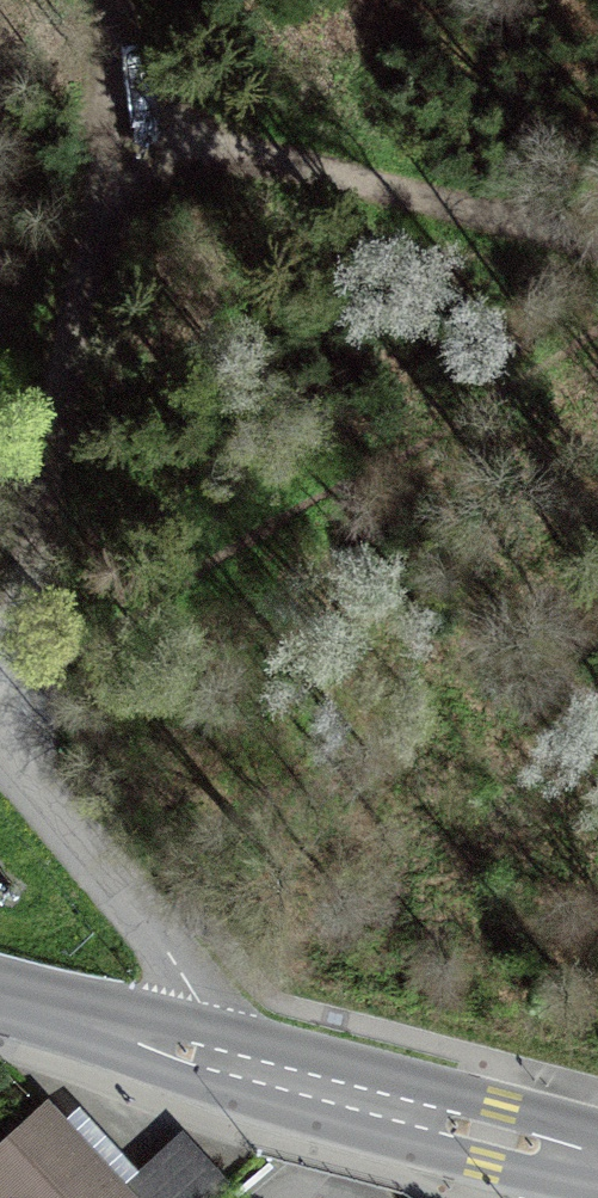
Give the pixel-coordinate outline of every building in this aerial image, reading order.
[(109,1183),(48,1116),(0,1160),(0,1197),(122,1197),(109,1183)] [(183,1145),(127,1197),(234,1197),(183,1145)]
